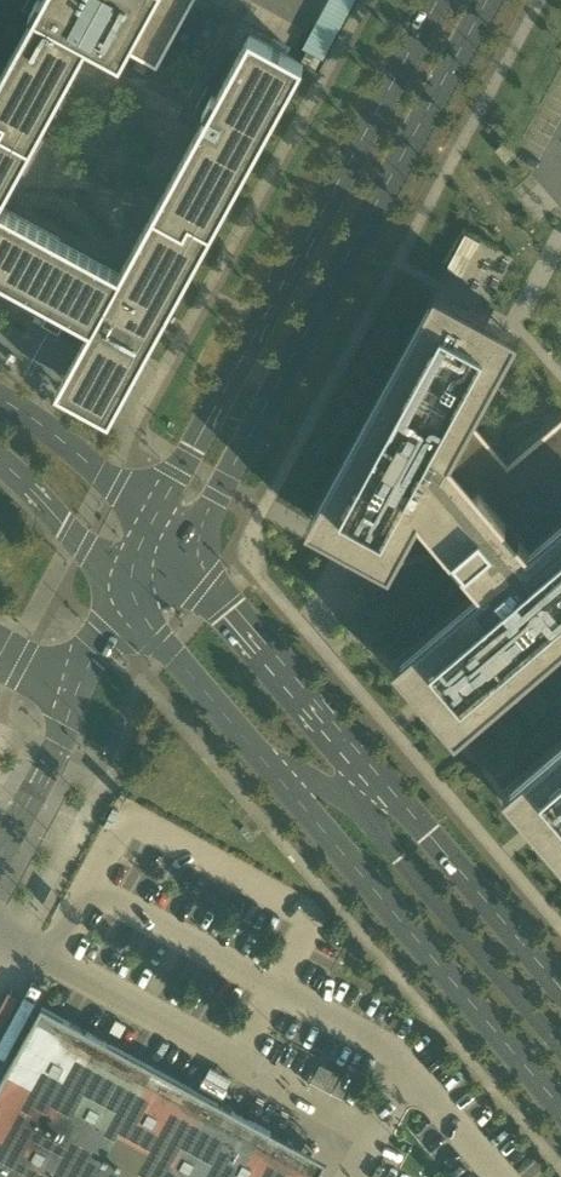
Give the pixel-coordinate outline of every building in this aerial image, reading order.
[(88,43),(122,62),(129,49),(157,65),(191,0),(36,0),(30,12),(34,14),(0,77),(0,204),(88,43)] [(121,271),(0,205),(0,276),(52,305),(70,314),(91,326),(57,388),(110,417),(304,62),(251,33),(217,96),(212,93),(204,109),(208,111),(121,271)] [(516,153),(505,141),(495,149),(507,162),(516,153)] [(435,288),(341,462),(307,525),(391,571),(419,518),(481,589),(395,663),(457,736),(560,647),(560,418),(509,463),(473,420),(520,334),(435,288)] [(70,314),(52,305),(42,324),(59,333),(70,314)] [(504,791),(560,858),(560,743),(504,791)] [(42,1006),(0,1084),(0,1176),(302,1176),(292,1142),(42,1006)]
